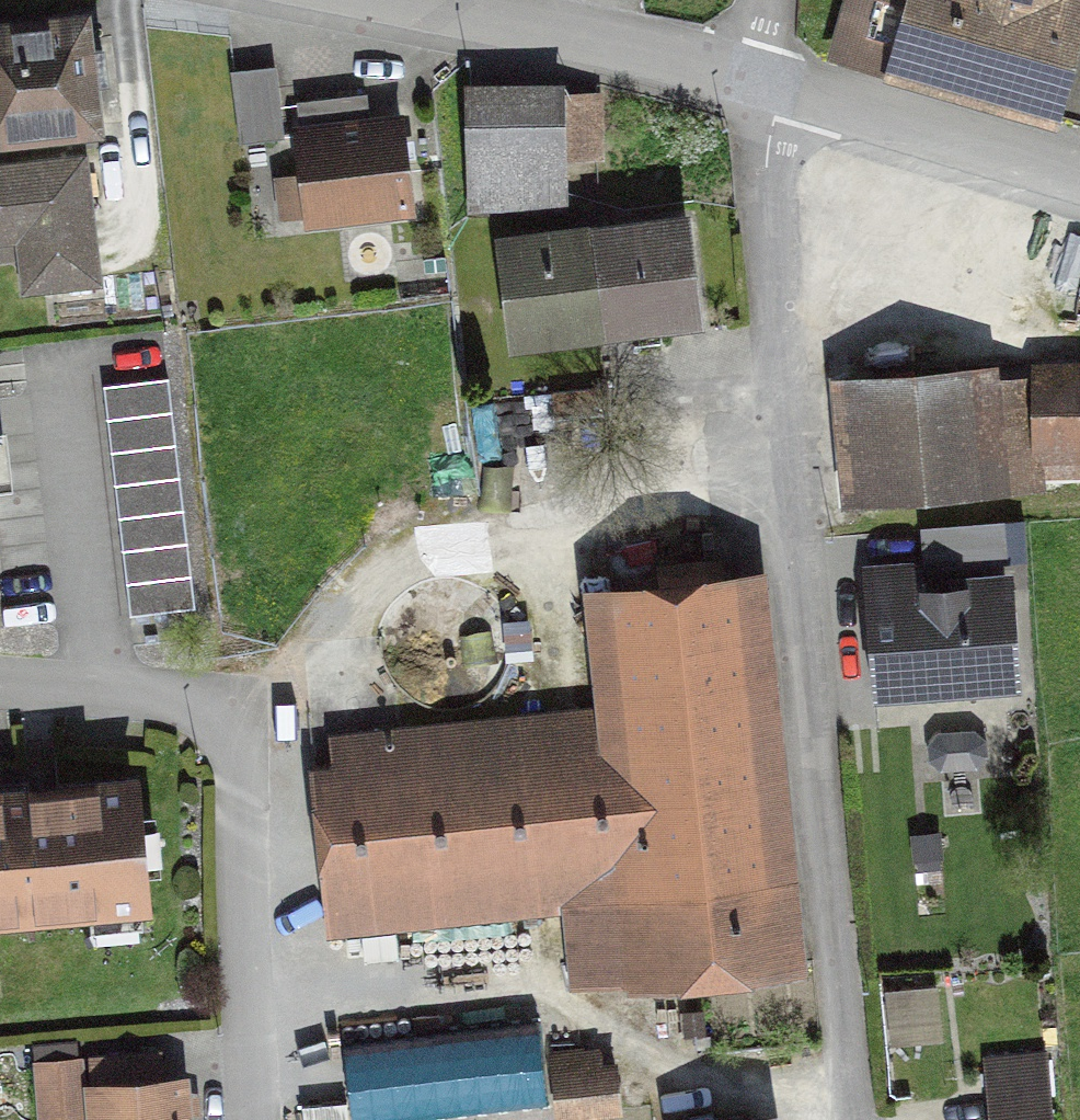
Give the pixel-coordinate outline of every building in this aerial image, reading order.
[(835,58),(1079,127),(1079,0),(851,0),(835,58)] [(75,26),(0,34),(0,137),(86,127),(82,85),(101,83),(97,52),(79,55),(75,26)] [(275,80),(235,85),(243,148),(283,143),(275,80)] [(592,160),(590,100),(555,101),(557,87),(465,88),(469,213),(557,212),(557,161),(592,160)] [(305,220),(403,209),(393,126),(364,129),(360,98),(294,106),(297,137),(295,138),(305,220)] [(88,281),(75,166),(0,174),(0,238),(19,236),(25,288),(88,281)] [(512,342),(690,319),(678,227),(501,249),(512,342)] [(984,384),(984,379),(866,388),(877,503),(1034,490),(1030,447),(1079,446),(1079,381),(984,384)] [(163,613),(190,610),(163,381),(98,388),(125,618),(163,613)] [(1007,565),(1004,521),(920,526),(922,570),(1007,565)] [(572,985),(694,974),(792,965),(785,886),(788,886),(787,883),(760,886),(729,586),(712,588),(710,567),(660,572),(662,593),(607,599),(619,713),(334,743),(336,765),(311,767),(328,932),(579,906),(583,947),(569,949),(572,985)] [(1007,682),(1000,594),(920,600),(919,585),(900,587),(900,579),(861,582),(869,692),(1007,682)] [(127,787),(0,799),(0,920),(137,907),(127,787)] [(615,1111),(610,1069),(594,1071),(592,1054),(571,1057),(571,1055),(548,1058),(554,1118),(615,1111)] [(174,1088),(156,1089),(153,1057),(87,1062),(92,1119),(177,1119),(174,1088)] [(1041,1062),(987,1067),(992,1119),(1047,1119),(1041,1062)] [(74,1063),(32,1066),(37,1119),(79,1119),(74,1063)]
